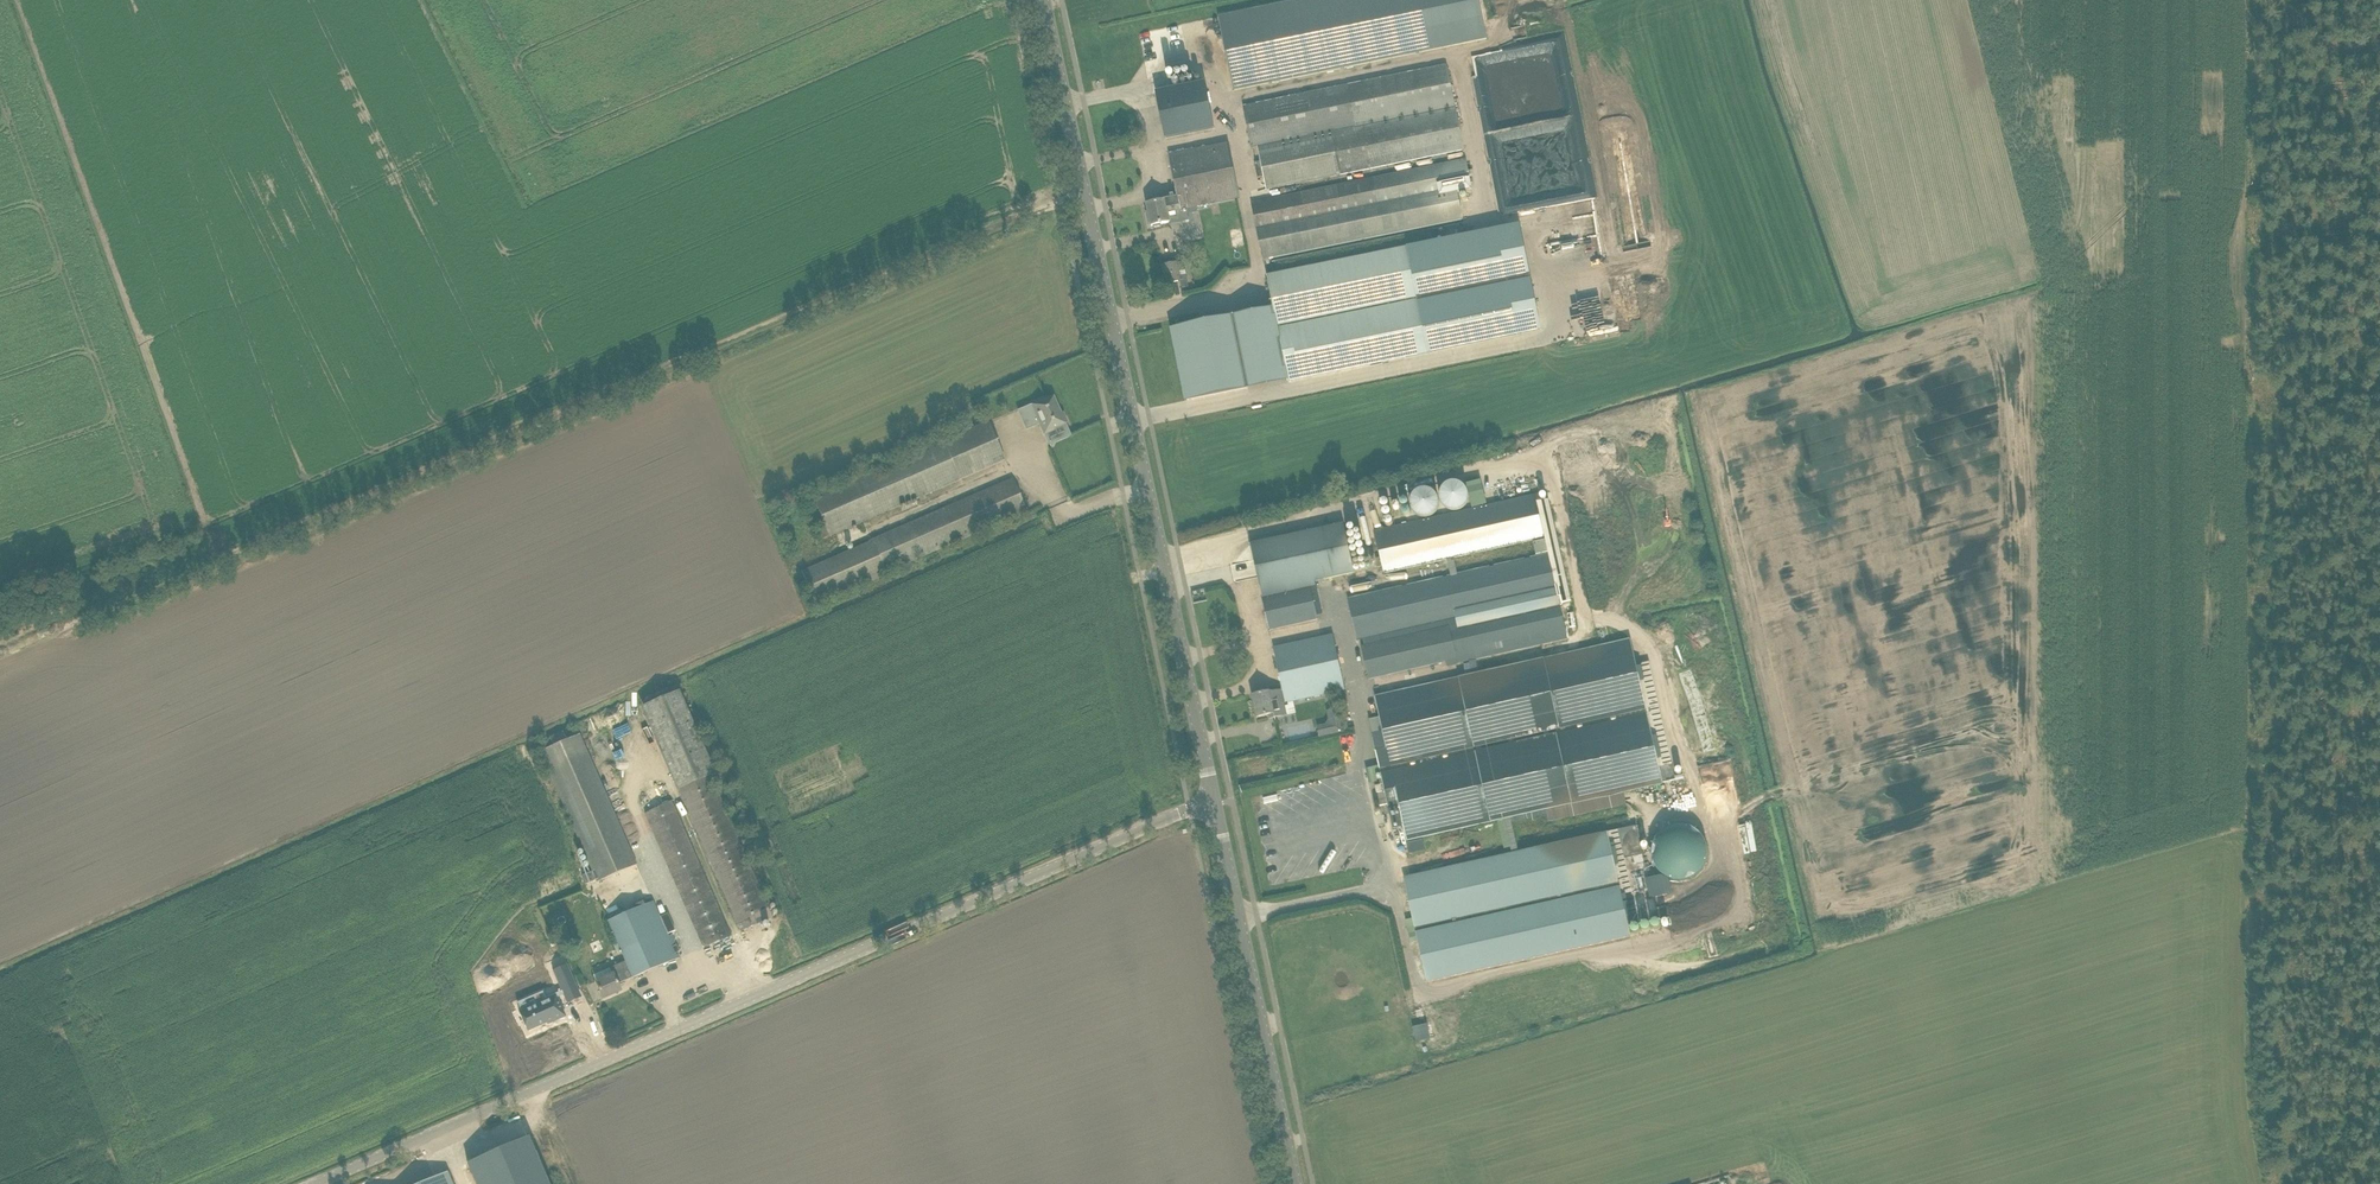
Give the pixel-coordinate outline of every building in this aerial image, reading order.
[(1479,0),(1299,0),(1219,16),(1234,91),(1487,39),(1479,0)] [(1264,177),(1267,191),(1465,151),(1447,65),(1254,104),(1253,100),(1246,102),(1247,106),(1243,106),(1251,148),(1258,147),(1261,165),(1255,166),(1257,178),(1264,177)] [(1204,82),(1156,92),(1159,105),(1165,138),(1213,128),(1207,96),(1204,82)] [(1486,141),(1498,209),(1514,206),(1513,199),(1505,155),(1494,157),(1491,140),(1486,141)] [(1241,198),(1230,143),(1169,155),(1177,192),(1180,210),(1241,198)] [(1472,189),(1471,185),(1469,176),(1474,175),(1473,170),(1468,171),(1466,159),(1251,202),(1256,229),(1456,188),(1457,192),(1472,189)] [(1270,264),(1270,260),(1463,220),(1457,192),(1456,188),(1256,229),(1264,266),(1270,264)] [(1147,204),(1148,212),(1145,212),(1148,224),(1151,223),(1151,226),(1153,225),(1153,227),(1164,225),(1164,223),(1171,222),(1169,212),(1180,210),(1177,192),(1163,195),(1164,201),(1147,204)] [(1408,247),(1267,276),(1274,309),(1288,380),(1289,383),(1430,354),(1433,353),(1523,335),(1510,271),(1501,229),(1501,227),(1451,238),(1408,247)] [(1176,262),(1162,265),(1166,284),(1187,279),(1185,269),(1184,270),(1182,262),(1176,263),(1176,262)] [(1232,317),(1173,329),(1187,400),(1246,388),(1232,317)] [(1045,397),(1030,403),(1043,435),(1053,430),(1053,429),(1067,423),(1062,413),(1060,414),(1053,397),(1046,400),(1045,397)] [(1004,460),(987,422),(813,498),(829,536),(1004,460)] [(801,572),(815,603),(1026,512),(1012,479),(876,537),(877,539),(801,572)] [(1374,531),(1384,574),(1545,538),(1535,495),(1374,531)] [(1251,544),(1261,593),(1354,573),(1343,524),(1251,544)] [(1351,598),(1348,599),(1357,641),(1362,640),(1364,646),(1361,646),(1369,679),(1446,662),(1448,667),(1456,665),(1568,640),(1548,554),(1360,596),(1351,598)] [(1262,598),(1270,630),(1317,620),(1310,587),(1262,598)] [(1273,648),(1282,690),(1285,703),(1288,702),(1345,690),(1333,635),(1273,648)] [(1545,810),(1548,822),(1626,805),(1624,793),(1663,785),(1630,640),(1375,697),(1382,731),(1371,734),(1388,808),(1399,806),(1407,840),(1545,810)] [(1636,665),(1662,783),(1675,780),(1649,662),(1636,665)] [(1268,715),(1269,719),(1281,716),(1279,708),(1289,706),(1288,702),(1285,703),(1282,690),(1270,693),(1270,692),(1252,696),(1256,717),(1268,715)] [(1338,720),(1315,723),(1317,735),(1340,732),(1338,720)] [(549,738),(553,746),(540,752),(592,871),(582,876),(585,885),(596,880),(597,882),(637,865),(580,734),(566,740),(563,732),(549,738)] [(1719,776),(1724,797),(1738,794),(1730,759),(1705,764),(1708,779),(1719,776)] [(679,789),(741,931),(772,917),(710,776),(679,789)] [(645,813),(698,936),(703,947),(730,936),(672,802),(645,813)] [(1702,830),(1651,828),(1648,875),(1700,877),(1702,830)] [(1630,936),(1607,832),(1404,877),(1427,982),(1630,936)] [(624,961),(632,978),(679,958),(677,954),(675,955),(675,954),(679,952),(676,945),(672,947),(652,902),(607,922),(624,961)] [(603,998),(621,991),(618,984),(632,978),(624,961),(609,968),(612,975),(596,982),(603,998)] [(552,971),(561,991),(575,985),(566,965),(552,971)] [(683,985),(685,991),(711,981),(709,975),(683,985)] [(539,1003),(518,1012),(526,1031),(546,1023),(547,1024),(565,1016),(556,997),(539,1004),(539,1003)] [(113,1172),(83,1183),(118,1183),(113,1172)] [(447,1172),(419,1183),(452,1183),(447,1172)]
